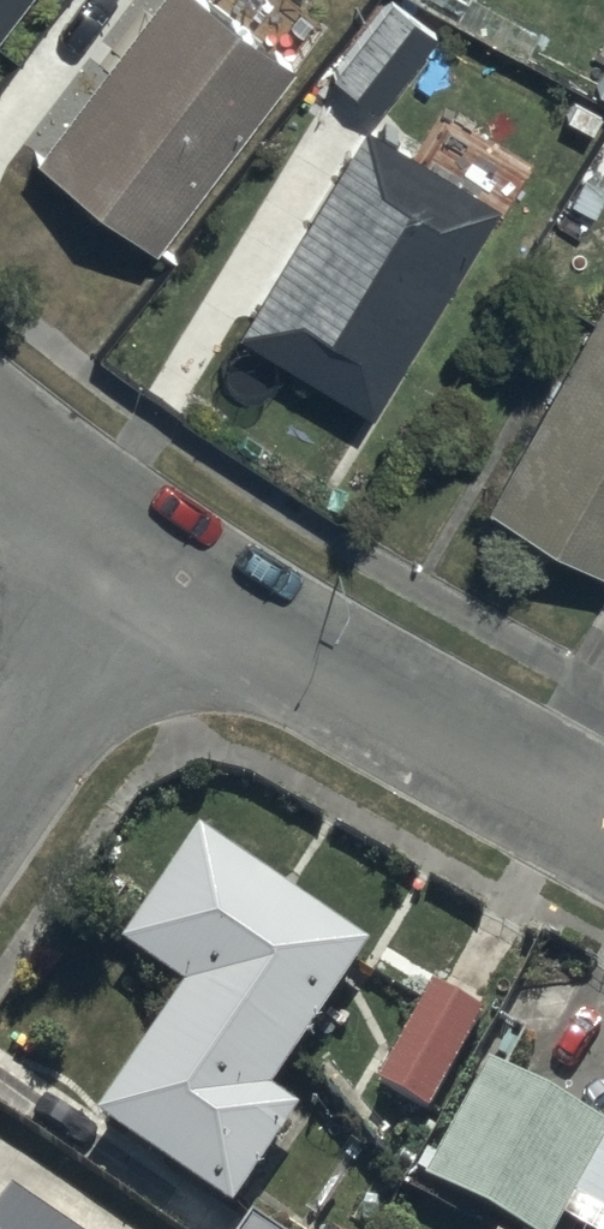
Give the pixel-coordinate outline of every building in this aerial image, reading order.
[(29,0),(0,0),(0,37),(29,0)] [(158,257),(297,68),(204,0),(168,0),(39,175),(158,257)] [(332,78),(375,110),(438,34),(397,0),(332,78)] [(241,342),(373,421),(501,209),(368,130),(241,342)] [(603,575),(603,312),(492,513),(603,575)] [(185,976),(95,1110),(230,1200),(297,1099),(274,1084),(372,938),(196,821),(121,933),(185,976)] [(483,1012),(429,981),(376,1074),(431,1105),(483,1012)] [(536,1228),(603,1228),(603,1119),(489,1054),(426,1166),(536,1228)] [(5,1183),(0,1192),(0,1228),(75,1228),(5,1183)] [(237,1228),(290,1228),(251,1205),(237,1228)]
